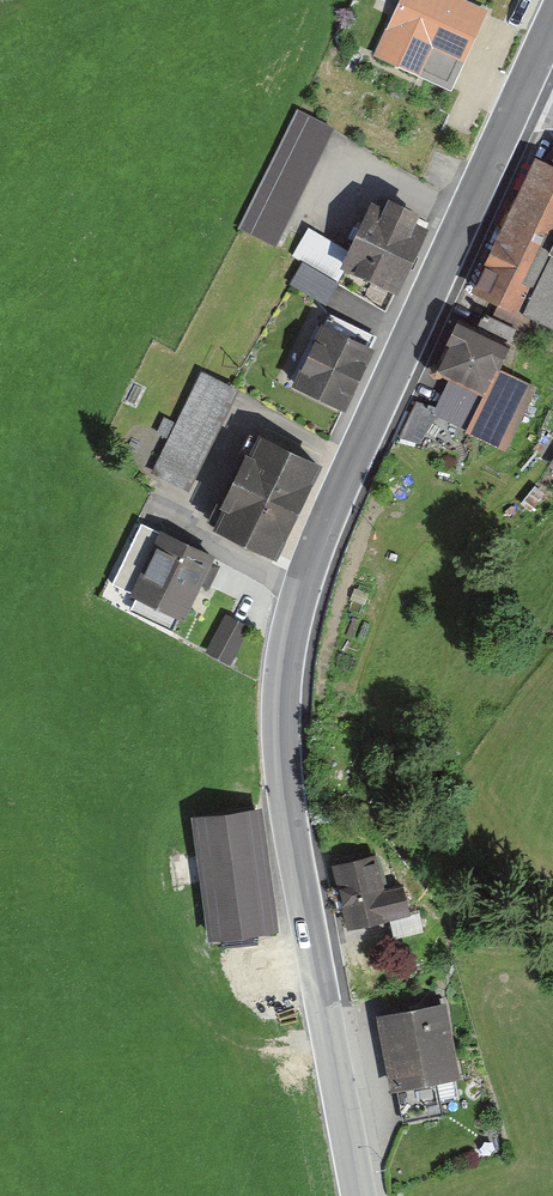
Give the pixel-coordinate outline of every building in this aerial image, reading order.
[(457,0),(403,0),(375,59),(450,95),(488,14),(457,0)] [(240,230),(275,248),(333,131),(297,113),(240,230)] [(537,162),(478,293),(502,304),(496,318),(526,331),(533,315),(552,324),(552,169),(537,162)] [(427,226),(370,198),(349,242),(307,222),(292,254),(305,260),(294,281),(325,296),(338,269),(393,296),(427,226)] [(515,344),(459,318),(435,370),(453,379),(435,416),(506,449),(535,385),(503,370),(515,344)] [(375,347),(323,324),(296,385),(348,408),(375,347)] [(253,401),(199,377),(160,465),(214,489),(253,401)] [(404,425),(426,434),(442,397),(420,388),(404,425)] [(324,466),(258,434),(213,527),(280,559),(324,466)] [(219,558),(162,531),(132,594),(190,621),(219,558)] [(250,628),(228,615),(210,646),(233,658),(250,628)] [(264,810),(199,818),(215,944),(279,936),(264,810)] [(375,850),(331,858),(343,928),(411,916),(406,888),(383,892),(375,850)] [(443,1006),(379,1017),(392,1093),(456,1082),(443,1006)]
